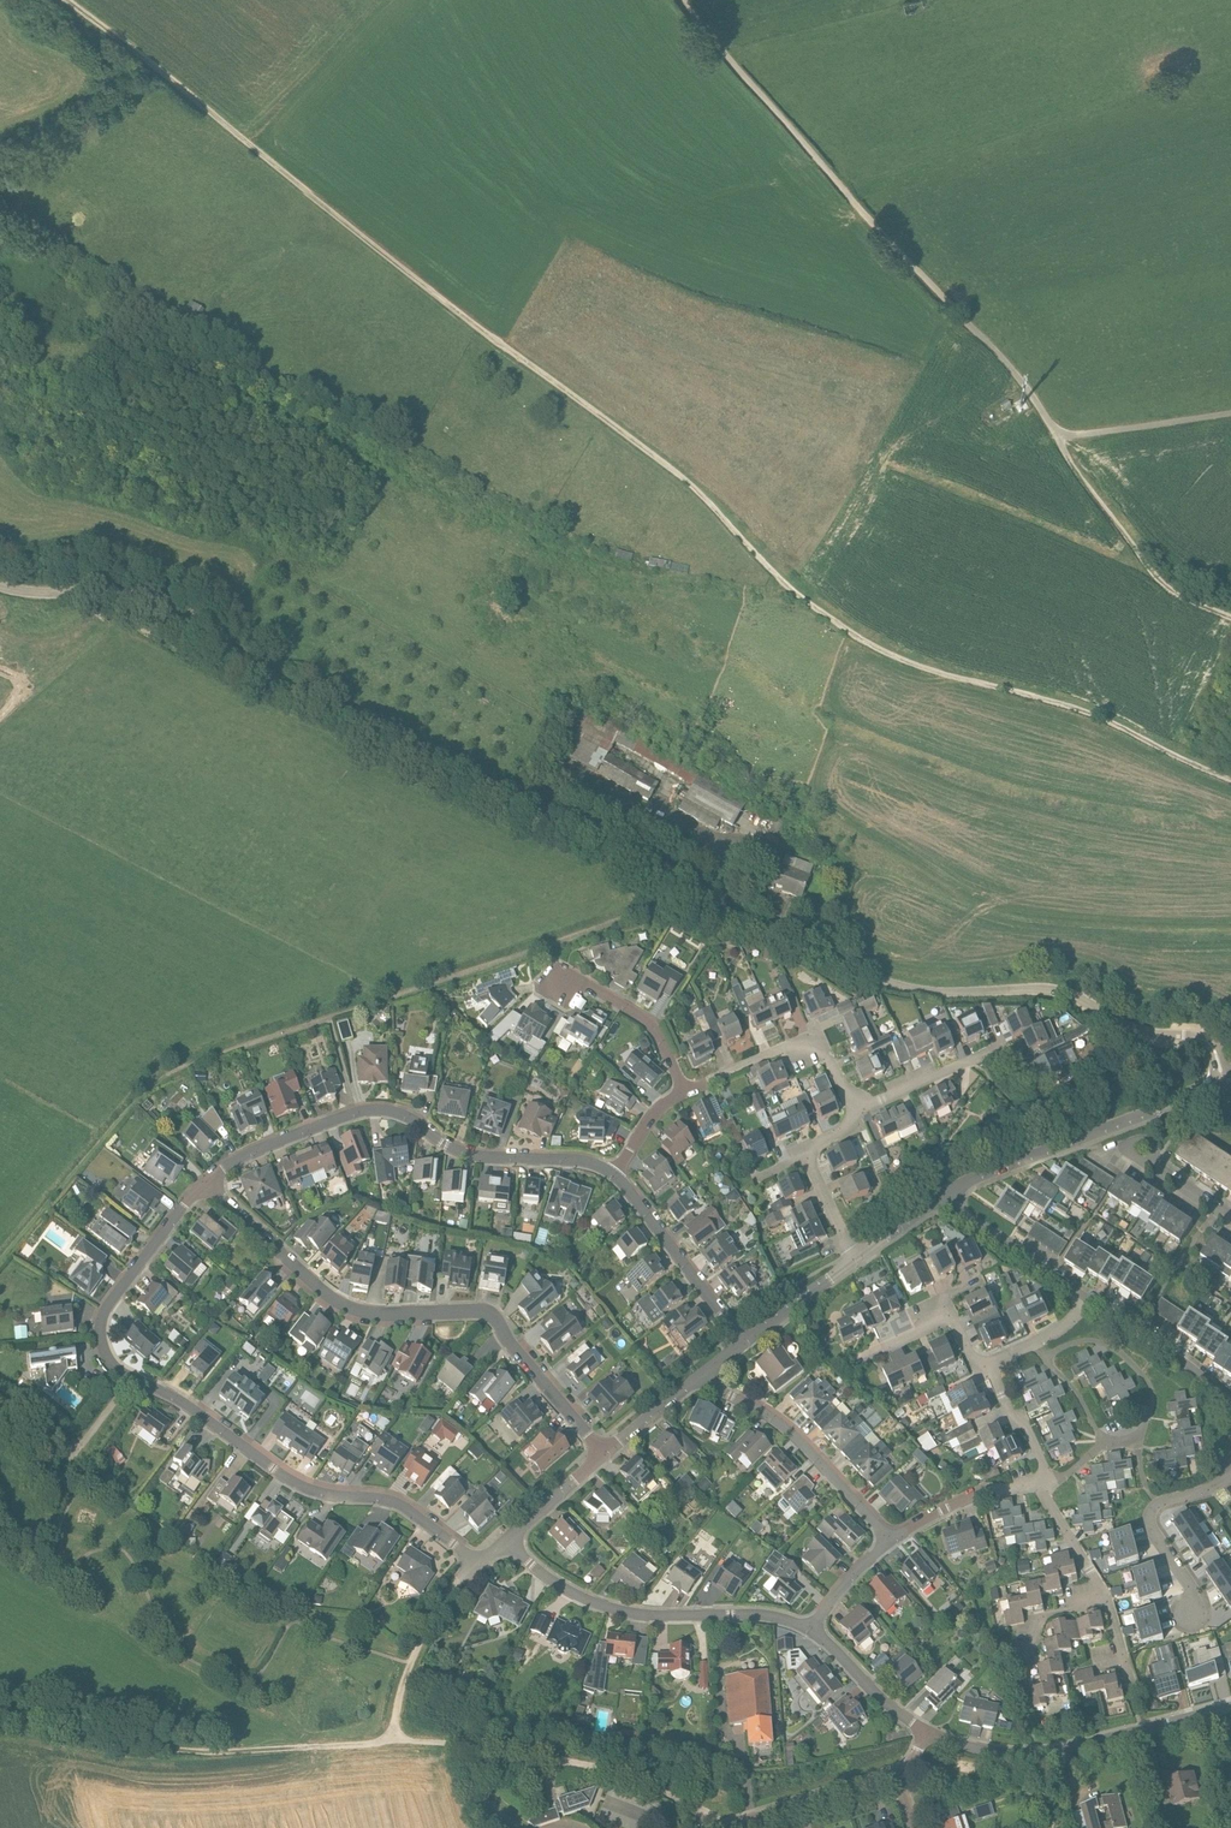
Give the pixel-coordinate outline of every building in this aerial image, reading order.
[(1000,405),(1004,411),(1011,407),(1007,400),(1000,405)] [(678,810),(714,831),(720,821),(732,828),(748,801),(700,773),(693,786),(678,810)] [(781,838),(788,824),(776,818),(769,832),(781,838)] [(810,875),(782,864),(781,866),(778,871),(768,867),(761,884),(774,888),(775,885),(784,889),(785,887),(791,889),(789,894),(792,895),(801,899),(810,875)] [(616,950),(609,952),(607,945),(591,949),(595,963),(595,965),(596,966),(598,968),(600,968),(602,968),(604,968),(605,972),(610,971),(613,973),(613,974),(613,977),(615,978),(618,977),(621,972),(628,976),(626,980),(633,984),(638,976),(631,972),(644,952),(637,948),(637,947),(617,952),(616,950)] [(763,958),(773,961),(775,953),(766,950),(763,958)] [(650,971),(638,991),(656,1002),(661,993),(665,988),(672,993),(681,978),(674,973),(667,969),(663,974),(659,972),(657,975),(650,971)] [(511,980),(516,978),(513,970),(493,977),(494,978),(497,976),(498,980),(475,988),(477,994),(471,999),(477,1005),(491,1000),(494,1003),(479,1018),(487,1027),(499,1014),(504,1012),(503,1011),(514,1000),(509,994),(508,991),(513,986),(511,980)] [(792,992),(788,982),(785,976),(778,980),(785,995),(792,992)] [(739,984),(732,988),(733,991),(738,1002),(745,1017),(750,1015),(757,1029),(774,1022),(766,1003),(761,993),(746,999),(743,992),(742,990),(739,984)] [(834,1008),(829,999),(823,1002),(819,991),(802,998),(811,1018),(834,1008)] [(766,1003),(774,1022),(790,1014),(782,996),(766,1003)] [(850,1037),(875,1026),(869,1012),(878,1009),(874,999),(865,1003),(859,1006),(862,1013),(860,1014),(859,1013),(843,1021),(850,1037)] [(839,1014),(853,1008),(850,1001),(836,1007),(839,1014)] [(490,1033),(485,1038),(495,1044),(499,1039),(500,1039),(510,1030),(515,1033),(513,1035),(527,1043),(526,1045),(540,1053),(546,1044),(540,1041),(551,1022),(544,1018),(538,1015),(540,1012),(531,1006),(524,1018),(513,1011),(490,1033)] [(733,1017),(718,1024),(710,1007),(702,1011),(704,1016),(715,1040),(723,1037),(726,1043),(741,1036),(733,1017)] [(998,1024),(993,1013),(992,1010),(985,1014),(985,1013),(991,1027),(998,1024)] [(598,1025),(601,1027),(607,1018),(597,1012),(596,1014),(590,1011),(588,1015),(579,1017),(577,1021),(570,1017),(559,1036),(572,1043),(574,1043),(575,1041),(588,1049),(597,1034),(594,1032),(598,1025)] [(702,1011),(695,1014),(696,1016),(697,1019),(704,1016),(703,1013),(702,1011)] [(991,1027),(985,1013),(976,1017),(974,1012),(956,1020),(967,1043),(975,1039),(976,1040),(976,1041),(977,1041),(979,1040),(980,1039),(979,1038),(984,1036),(982,1031),(991,1027)] [(1022,1035),(1032,1030),(1024,1012),(1005,1021),(1013,1038),(1022,1035)] [(715,1040),(704,1016),(697,1019),(705,1037),(688,1045),(692,1054),(689,1056),(694,1067),(705,1062),(704,1058),(713,1054),(708,1043),(715,1040)] [(343,1040),(355,1037),(350,1019),(338,1022),(343,1040)] [(605,1020),(602,1025),(608,1028),(611,1024),(605,1020)] [(1062,1037),(1055,1040),(1048,1023),(1032,1030),(1022,1035),(1030,1052),(1038,1048),(1041,1055),(1042,1054),(1050,1051),(1053,1049),(1065,1044),(1062,1037)] [(892,1044),(898,1041),(895,1036),(890,1039),(888,1035),(880,1039),(875,1026),(850,1037),(854,1044),(852,1045),(851,1048),(852,1051),(855,1052),(857,1052),(858,1053),(872,1047),(874,1051),(891,1044),(892,1044)] [(907,1035),(908,1039),(902,1042),(910,1060),(933,1049),(927,1035),(924,1028),(907,1035)] [(953,1049),(944,1029),(944,1028),(927,1035),(933,1049),(937,1057),(953,1049)] [(910,1061),(910,1060),(902,1042),(902,1040),(898,1041),(892,1044),(891,1044),(900,1065),(910,1061)] [(1065,1052),(1073,1048),(1070,1041),(1065,1044),(1042,1054),(1041,1055),(1039,1056),(1041,1061),(1035,1064),(1043,1082),(1058,1075),(1060,1080),(1063,1078),(1075,1073),(1065,1052)] [(387,1082),(386,1049),(364,1050),(364,1059),(359,1060),(359,1082),(370,1082),(370,1085),(371,1085),(371,1082),(375,1082),(375,1084),(375,1082),(387,1082)] [(636,1083),(641,1078),(651,1088),(663,1075),(637,1051),(621,1069),(636,1083)] [(403,1079),(401,1091),(413,1093),(414,1090),(427,1093),(429,1078),(426,1078),(428,1066),(429,1061),(412,1057),(411,1063),(408,1079),(403,1079)] [(856,1067),(863,1082),(884,1073),(877,1057),(856,1067)] [(595,1060),(590,1067),(598,1074),(603,1067),(595,1060)] [(777,1086),(787,1082),(779,1065),(770,1069),(767,1062),(749,1070),(753,1078),(758,1075),(765,1091),(767,1091),(777,1086)] [(316,1081),(310,1083),(317,1103),(335,1096),(333,1089),(340,1086),(334,1070),(323,1074),(316,1081)] [(193,1081),(206,1081),(206,1073),(194,1072),(193,1081)] [(276,1087),(266,1091),(268,1097),(270,1102),(276,1116),(287,1111),(288,1114),(297,1110),(294,1103),(293,1098),(291,1094),(299,1091),(293,1074),(285,1076),(284,1074),(273,1078),(276,1087)] [(821,1097),(812,1101),(821,1121),(838,1113),(833,1102),(836,1100),(825,1075),(813,1081),(821,1097)] [(607,1105),(606,1106),(619,1116),(628,1104),(623,1100),(628,1094),(609,1081),(600,1094),(606,1098),(607,1105)] [(787,1082),(777,1086),(780,1092),(790,1087),(787,1082)] [(925,1108),(918,1111),(919,1114),(926,1111),(929,1115),(935,1113),(950,1106),(949,1103),(957,1100),(953,1093),(949,1084),(942,1088),(942,1090),(921,1099),(925,1108)] [(443,1089),(438,1114),(465,1119),(469,1094),(470,1090),(469,1087),(462,1086),(461,1093),(443,1089)] [(239,1109),(232,1112),(240,1133),(257,1127),(252,1117),(266,1111),(257,1090),(250,1093),(251,1095),(236,1102),(239,1109)] [(784,1115),(769,1122),(764,1111),(765,1110),(758,1094),(750,1098),(764,1130),(770,1128),(776,1141),(793,1133),(784,1115)] [(809,1126),(806,1117),(814,1114),(806,1095),(795,1099),(798,1106),(784,1112),(785,1115),(784,1115),(793,1133),(809,1126)] [(732,1097),(725,1100),(726,1102),(728,1107),(730,1107),(736,1104),(733,1099),(732,1097)] [(141,1106),(147,1112),(153,1106),(147,1100),(141,1106)] [(722,1115),(716,1117),(708,1100),(692,1108),(702,1129),(699,1130),(703,1139),(714,1134),(711,1127),(718,1124),(722,1133),(729,1130),(727,1125),(722,1115)] [(499,1136),(509,1109),(485,1101),(475,1128),(484,1131),(484,1132),(485,1132),(486,1130),(490,1131),(489,1134),(490,1134),(490,1133),(499,1136)] [(528,1110),(520,1129),(533,1135),(535,1132),(541,1135),(542,1135),(550,1138),(557,1122),(548,1118),(550,1113),(538,1108),(530,1105),(528,1110)] [(202,1132),(191,1143),(203,1155),(219,1140),(212,1133),(222,1124),(212,1107),(199,1120),(195,1124),(202,1132)] [(926,1132),(920,1119),(915,1108),(905,1113),(903,1107),(889,1114),(897,1134),(900,1140),(918,1132),(919,1135),(926,1132)] [(582,1123),(579,1123),(579,1141),(588,1142),(591,1145),(594,1142),(603,1142),(603,1138),(611,1139),(614,1135),(608,1131),(613,1120),(590,1108),(582,1123)] [(889,1114),(874,1120),(883,1140),(881,1141),(884,1148),(900,1140),(897,1134),(889,1114)] [(730,1130),(737,1145),(743,1142),(743,1141),(734,1122),(727,1125),(729,1130),(730,1130)] [(679,1154),(693,1144),(678,1125),(664,1135),(668,1141),(662,1145),(674,1162),(678,1166),(685,1160),(682,1156),(681,1157),(679,1154)] [(358,1165),(369,1161),(358,1133),(341,1139),(346,1152),(339,1154),(348,1177),(361,1172),(358,1165)] [(1192,1134),(1176,1158),(1183,1162),(1183,1161),(1189,1164),(1188,1166),(1196,1171),(1197,1170),(1202,1173),(1201,1175),(1209,1180),(1210,1179),(1216,1182),(1215,1183),(1223,1189),(1224,1187),(1229,1191),(1228,1192),(1230,1194),(1230,1160),(1192,1134)] [(758,1135),(743,1141),(743,1142),(752,1162),(767,1155),(758,1135)] [(382,1150),(373,1151),(375,1167),(375,1170),(376,1171),(377,1185),(396,1183),(394,1168),(393,1165),(408,1162),(405,1139),(392,1141),(381,1142),(382,1146),(382,1150)] [(153,1160),(145,1171),(162,1183),(166,1178),(168,1179),(171,1180),(173,1180),(175,1179),(179,1174),(183,1168),(180,1166),(181,1165),(182,1164),(184,1161),(156,1140),(152,1145),(145,1155),(150,1158),(153,1160)] [(840,1143),(843,1149),(848,1146),(846,1140),(840,1143)] [(887,1156),(887,1155),(884,1148),(881,1141),(881,1140),(873,1144),(880,1160),(881,1159),(880,1158),(887,1156)] [(944,1151),(949,1146),(944,1141),(937,1147),(932,1152),(937,1157),(944,1151)] [(873,1163),(880,1160),(873,1144),(866,1147),(873,1163)] [(317,1149),(302,1155),(311,1176),(324,1170),(326,1174),(335,1171),(329,1153),(326,1145),(317,1149)] [(828,1164),(829,1164),(833,1174),(856,1164),(848,1146),(843,1149),(829,1155),(828,1154),(825,1156),(828,1164)] [(654,1193),(675,1178),(656,1153),(642,1164),(651,1175),(644,1180),(654,1193)] [(290,1159),(281,1163),(284,1171),(290,1188),(301,1185),(300,1183),(300,1182),(299,1180),(311,1176),(302,1155),(290,1159)] [(880,1160),(883,1166),(890,1163),(887,1156),(880,1158),(881,1159),(880,1160)] [(1082,1173),(1084,1170),(1089,1163),(1083,1159),(1075,1171),(1081,1175),(1082,1173)] [(885,1170),(883,1166),(880,1160),(873,1163),(878,1174),(885,1170)] [(413,1182),(435,1184),(437,1163),(415,1161),(413,1182)] [(1081,1175),(1087,1180),(1095,1167),(1089,1163),(1084,1170),(1082,1173),(1081,1175)] [(1067,1166),(1060,1177),(1082,1192),(1089,1181),(1087,1180),(1081,1175),(1075,1171),(1067,1166)] [(1089,1181),(1093,1184),(1102,1171),(1095,1167),(1087,1180),(1089,1181)] [(252,1175),(241,1179),(246,1194),(248,1193),(252,1194),(256,1205),(267,1200),(268,1202),(282,1197),(270,1168),(261,1171),(258,1172),(257,1172),(257,1173),(253,1174),(252,1174),(252,1175)] [(1093,1184),(1100,1188),(1108,1175),(1102,1171),(1093,1184)] [(441,1194),(464,1196),(466,1175),(443,1173),(441,1194)] [(721,1182),(723,1178),(721,1174),(716,1174),(714,1179),(716,1182),(721,1182)] [(1100,1188),(1106,1193),(1115,1180),(1108,1175),(1100,1188)] [(771,1206),(772,1209),(774,1214),(781,1211),(791,1206),(789,1200),(804,1194),(796,1177),(777,1185),(784,1200),(771,1206)] [(868,1194),(870,1193),(863,1177),(839,1187),(847,1204),(868,1194)] [(1053,1188),(1060,1192),(1075,1202),(1082,1192),(1060,1177),(1053,1188)] [(1119,1203),(1132,1184),(1121,1177),(1108,1196),(1119,1203)] [(493,1202),(495,1179),(495,1180),(480,1178),(478,1201),(493,1202)] [(1060,1192),(1053,1188),(1038,1178),(1031,1189),(1053,1203),(1060,1192)] [(125,1200),(125,1202),(127,1204),(125,1206),(141,1218),(149,1206),(152,1202),(156,1205),(162,1197),(138,1179),(132,1186),(137,1190),(131,1198),(129,1197),(127,1197),(125,1200)] [(511,1203),(508,1203),(510,1181),(496,1180),(496,1179),(495,1179),(493,1202),(492,1211),(510,1213),(511,1203)] [(525,1180),(523,1203),(538,1204),(539,1194),(540,1182),(525,1180)] [(549,1203),(545,1214),(554,1217),(558,1206),(567,1210),(563,1221),(572,1223),(576,1212),(579,1213),(583,1202),(586,1203),(590,1192),(567,1184),(558,1180),(557,1180),(549,1203)] [(1129,1209),(1144,1186),(1141,1190),(1132,1184),(1119,1203),(1129,1209)] [(1142,1212),(1155,1193),(1144,1186),(1129,1209),(1130,1210),(1133,1206),(1142,1212)] [(681,1192),(665,1204),(665,1205),(669,1202),(673,1207),(669,1210),(678,1222),(684,1218),(687,1222),(694,1217),(691,1213),(694,1211),(696,1206),(693,1201),(695,1196),(689,1188),(682,1193),(681,1192)] [(1045,1214),(1053,1203),(1031,1189),(1024,1200),(1030,1204),(1045,1214)] [(433,1200),(440,1200),(441,1191),(434,1190),(433,1200)] [(1030,1204),(1024,1200),(1008,1190),(1001,1200),(1023,1215),(1030,1204)] [(1149,1223),(1165,1200),(1155,1193),(1142,1212),(1151,1218),(1149,1222),(1149,1223)] [(331,1204),(333,1199),(326,1198),(324,1203),(324,1207),(327,1207),(331,1204)] [(1016,1226),(1023,1215),(1001,1200),(994,1211),(1016,1226)] [(1160,1230),(1172,1211),(1163,1204),(1165,1200),(1149,1223),(1160,1230)] [(408,1209),(406,1203),(401,1201),(393,1207),(395,1212),(400,1215),(408,1209)] [(596,1228),(603,1237),(625,1221),(619,1212),(621,1211),(614,1202),(592,1218),(599,1226),(596,1228)] [(799,1230),(817,1222),(809,1206),(791,1214),(799,1230)] [(720,1219),(719,1219),(710,1208),(695,1219),(699,1225),(687,1234),(697,1247),(715,1234),(725,1226),(720,1219)] [(774,1214),(772,1209),(765,1212),(768,1217),(774,1214)] [(107,1210),(91,1231),(120,1253),(136,1232),(107,1210)] [(785,1220),(784,1218),(781,1211),(774,1214),(768,1217),(764,1218),(768,1227),(785,1220)] [(1170,1237),(1183,1217),(1172,1211),(1160,1230),(1170,1237)] [(1108,1221),(1115,1225),(1119,1219),(1112,1215),(1108,1221)] [(202,1219),(191,1231),(212,1249),(222,1238),(228,1244),(232,1239),(238,1232),(222,1219),(216,1226),(204,1216),(202,1219)] [(1183,1217),(1170,1237),(1180,1244),(1193,1224),(1183,1217)] [(305,1226),(294,1238),(306,1249),(311,1244),(318,1250),(335,1232),(338,1228),(330,1221),(327,1225),(321,1219),(314,1227),(310,1231),(305,1226)] [(458,1230),(467,1231),(468,1220),(460,1219),(458,1230)] [(794,1252),(797,1259),(818,1249),(815,1243),(824,1238),(817,1222),(799,1230),(791,1234),(798,1250),(794,1252)] [(1121,1223),(1119,1227),(1125,1231),(1129,1226),(1123,1222),(1121,1223)] [(1034,1240),(1043,1227),(1036,1223),(1028,1236),(1034,1240)] [(1040,1244),(1049,1231),(1043,1227),(1034,1240),(1040,1244)] [(1069,1230),(1065,1237),(1070,1241),(1075,1233),(1069,1230)] [(618,1243),(629,1258),(646,1246),(635,1231),(618,1243)] [(1047,1248),(1055,1235),(1049,1231),(1040,1244),(1047,1248)] [(513,1242),(522,1243),(523,1235),(514,1234),(513,1242)] [(714,1272),(732,1259),(726,1251),(733,1246),(725,1234),(700,1252),(701,1253),(705,1250),(708,1255),(706,1257),(706,1260),(714,1272)] [(1053,1252),(1062,1240),(1055,1235),(1047,1248),(1053,1252)] [(338,1238),(320,1257),(326,1262),(330,1266),(339,1273),(347,1264),(345,1261),(351,1255),(353,1252),(354,1251),(354,1250),(354,1248),(355,1247),(354,1246),(354,1245),(353,1244),(353,1243),(352,1242),(351,1241),(350,1241),(348,1241),(347,1241),(346,1241),(345,1241),(344,1242),(343,1242),(338,1238)] [(1211,1264),(1224,1245),(1213,1238),(1201,1257),(1211,1264)] [(1062,1240),(1053,1252),(1060,1256),(1068,1244),(1062,1240)] [(946,1253),(954,1269),(962,1265),(964,1269),(981,1261),(971,1241),(946,1253)] [(80,1272),(73,1282),(89,1294),(101,1278),(99,1276),(103,1271),(100,1268),(106,1260),(83,1243),(77,1252),(89,1261),(85,1266),(82,1263),(77,1270),(80,1272)] [(1075,1269),(1088,1250),(1077,1243),(1065,1262),(1075,1269)] [(1230,1256),(1230,1249),(1224,1245),(1211,1264),(1221,1271),(1230,1256)] [(176,1254),(164,1267),(185,1284),(185,1283),(194,1274),(194,1273),(202,1264),(186,1250),(185,1251),(180,1257),(176,1254)] [(351,1280),(350,1284),(354,1285),(368,1289),(375,1260),(376,1253),(363,1250),(361,1257),(360,1257),(359,1257),(356,1269),(353,1268),(351,1280)] [(1100,1252),(1097,1256),(1088,1250),(1075,1269),(1085,1276),(1101,1252),(1100,1252)] [(954,1270),(954,1269),(946,1253),(945,1251),(922,1261),(930,1277),(937,1274),(939,1278),(954,1270)] [(1098,1278),(1111,1259),(1101,1252),(1085,1276),(1086,1276),(1089,1272),(1098,1278)] [(1140,1260),(1146,1264),(1152,1256),(1145,1252),(1140,1260)] [(461,1257),(445,1254),(442,1277),(450,1278),(449,1286),(467,1289),(471,1264),(460,1262),(461,1257)] [(930,1277),(922,1261),(920,1256),(905,1263),(907,1268),(899,1271),(902,1277),(901,1277),(908,1290),(909,1290),(911,1294),(921,1289),(920,1288),(926,1285),(925,1284),(931,1282),(932,1284),(933,1284),(930,1277)] [(1221,1271),(1222,1271),(1225,1267),(1230,1271),(1230,1256),(1221,1271)] [(633,1285),(641,1279),(646,1286),(663,1274),(657,1265),(659,1264),(654,1257),(627,1277),(633,1285)] [(406,1271),(403,1287),(404,1287),(411,1288),(417,1289),(417,1291),(431,1292),(434,1269),(420,1268),(421,1260),(407,1259),(406,1266),(406,1271)] [(1124,1262),(1123,1261),(1120,1265),(1111,1259),(1098,1278),(1108,1285),(1124,1262)] [(481,1274),(479,1289),(488,1290),(499,1292),(499,1291),(496,1291),(497,1285),(500,1285),(504,1286),(508,1263),(486,1260),(484,1276),(482,1276),(482,1274),(481,1274)] [(1121,1288),(1134,1269),(1124,1262),(1108,1285),(1109,1285),(1112,1281),(1121,1288)] [(388,1264),(385,1290),(403,1292),(403,1291),(404,1287),(403,1287),(406,1271),(406,1266),(388,1264)] [(749,1277),(743,1268),(738,1272),(733,1265),(718,1277),(725,1286),(728,1284),(738,1298),(746,1292),(746,1293),(756,1286),(754,1284),(749,1277)] [(1132,1294),(1144,1275),(1134,1269),(1121,1288),(1132,1294)] [(252,1303),(259,1309),(277,1289),(269,1283),(271,1280),(262,1273),(240,1300),(248,1307),(252,1303)] [(557,1298),(546,1284),(545,1285),(535,1273),(522,1284),(531,1296),(518,1307),(530,1321),(557,1298)] [(1008,1274),(1002,1277),(1007,1289),(1013,1301),(1015,1307),(1023,1303),(1031,1322),(1032,1323),(1039,1320),(1038,1318),(1047,1314),(1048,1316),(1048,1315),(1039,1295),(1033,1298),(1030,1299),(1025,1302),(1021,1295),(1019,1290),(1017,1285),(1013,1286),(1008,1274)] [(1144,1275),(1132,1294),(1142,1301),(1155,1282),(1144,1275)] [(223,1286),(229,1291),(234,1285),(227,1280),(223,1286)] [(167,1308),(178,1294),(163,1281),(158,1287),(152,1283),(146,1290),(147,1291),(137,1302),(153,1315),(162,1304),(167,1308)] [(657,1306),(663,1314),(682,1300),(671,1285),(652,1299),(649,1295),(637,1304),(645,1316),(657,1306)] [(873,1295),(861,1301),(861,1302),(866,1312),(867,1314),(873,1328),(886,1322),(883,1316),(891,1312),(892,1314),(899,1311),(897,1305),(889,1287),(873,1294),(873,1295)] [(986,1292),(966,1301),(970,1311),(971,1311),(974,1318),(977,1316),(980,1324),(996,1317),(997,1317),(995,1311),(999,1309),(991,1291),(986,1293),(986,1292)] [(269,1313),(268,1314),(275,1320),(276,1321),(281,1324),(286,1326),(298,1311),(293,1307),(297,1301),(286,1292),(282,1298),(269,1313)] [(1154,1312),(1160,1316),(1169,1304),(1162,1299),(1154,1312)] [(1015,1307),(1013,1301),(1005,1305),(1007,1311),(1015,1307)] [(846,1319),(836,1323),(840,1332),(838,1333),(843,1345),(845,1344),(863,1336),(861,1330),(864,1328),(866,1331),(873,1328),(867,1314),(866,1312),(861,1302),(843,1311),(844,1315),(846,1319)] [(1160,1316),(1166,1320),(1175,1308),(1169,1304),(1160,1316)] [(44,1309),(41,1309),(43,1334),(73,1331),(76,1330),(75,1319),(72,1319),(71,1306),(63,1307),(44,1309)] [(676,1347),(685,1341),(706,1325),(695,1311),(691,1313),(686,1306),(664,1323),(671,1332),(667,1334),(676,1347)] [(1166,1320),(1173,1325),(1181,1312),(1175,1308),(1166,1320)] [(545,1323),(540,1327),(547,1334),(541,1339),(553,1354),(576,1334),(581,1331),(574,1323),(568,1316),(568,1317),(561,1309),(545,1323)] [(1188,1337),(1201,1318),(1190,1311),(1179,1329),(1178,1330),(1188,1337)] [(1173,1325),(1179,1329),(1187,1316),(1181,1312),(1173,1325)] [(324,1339),(322,1338),(329,1326),(330,1326),(319,1319),(318,1321),(312,1317),(311,1319),(304,1314),(288,1335),(303,1346),(306,1342),(315,1348),(317,1346),(319,1347),(324,1339)] [(984,1331),(980,1333),(984,1340),(988,1349),(1004,1341),(1007,1340),(999,1324),(1002,1323),(999,1316),(997,1317),(996,1317),(980,1324),(984,1331)] [(607,1318),(601,1323),(607,1331),(613,1326),(607,1318)] [(814,1325),(811,1318),(806,1321),(809,1327),(814,1325)] [(1196,1348),(1211,1325),(1201,1318),(1188,1337),(1198,1344),(1195,1348),(1196,1348)] [(208,1330),(215,1336),(221,1328),(214,1323),(208,1330)] [(160,1343),(138,1324),(128,1337),(134,1342),(132,1346),(147,1359),(160,1343)] [(26,1325),(15,1327),(15,1330),(16,1339),(28,1338),(27,1329),(26,1325)] [(1211,1325),(1196,1348),(1206,1355),(1219,1336),(1209,1330),(1212,1325),(1211,1325)] [(351,1356),(350,1355),(360,1341),(345,1331),(341,1339),(333,1334),(319,1356),(342,1371),(351,1356)] [(244,1338),(249,1341),(252,1337),(247,1333),(244,1338)] [(182,1336),(176,1342),(183,1348),(188,1342),(182,1336)] [(1214,1366),(1229,1343),(1219,1336),(1206,1355),(1216,1361),(1213,1365),(1214,1366)] [(947,1367),(946,1363),(955,1359),(946,1339),(930,1346),(933,1354),(926,1357),(933,1373),(947,1367)] [(367,1342),(356,1362),(363,1366),(362,1369),(372,1375),(378,1378),(382,1370),(384,1365),(388,1367),(393,1358),(394,1357),(390,1355),(392,1351),(381,1345),(379,1348),(374,1345),(367,1342)] [(203,1379),(220,1357),(202,1343),(183,1366),(190,1371),(191,1370),(203,1379)] [(1230,1362),(1230,1350),(1227,1347),(1229,1343),(1214,1366),(1224,1372),(1230,1362)] [(398,1373),(416,1383),(430,1356),(413,1346),(412,1348),(404,1344),(392,1367),(400,1371),(398,1373)] [(567,1359),(572,1366),(567,1370),(578,1383),(598,1366),(587,1353),(590,1351),(585,1345),(567,1359)] [(75,1349),(30,1354),(32,1368),(45,1367),(47,1386),(53,1390),(68,1372),(67,1362),(76,1361),(75,1349)] [(792,1362),(789,1358),(782,1349),(770,1357),(768,1355),(756,1364),(767,1378),(768,1377),(772,1382),(769,1385),(775,1392),(804,1371),(795,1360),(792,1362)] [(1084,1373),(1102,1363),(1097,1355),(1091,1358),(1087,1350),(1075,1356),(1080,1364),(1071,1369),(1076,1377),(1084,1373)] [(918,1380),(926,1376),(917,1356),(907,1360),(902,1351),(895,1354),(909,1384),(915,1381),(915,1383),(918,1381),(918,1380)] [(904,1386),(909,1384),(895,1354),(890,1357),(894,1366),(883,1371),(892,1391),(900,1388),(901,1389),(904,1388),(904,1386)] [(463,1367),(452,1357),(445,1365),(447,1367),(437,1379),(454,1393),(473,1371),(465,1365),(463,1367)] [(1101,1385),(1119,1375),(1114,1367),(1108,1370),(1104,1362),(1102,1363),(1084,1373),(1093,1390),(1101,1385)] [(270,1363),(258,1378),(266,1384),(277,1369),(270,1363)] [(1031,1390),(1052,1382),(1051,1381),(1049,1382),(1045,1373),(1039,1376),(1035,1368),(1023,1373),(1027,1381),(1018,1385),(1023,1394),(1031,1391),(1031,1390)] [(487,1397),(496,1405),(514,1384),(499,1372),(492,1379),(486,1374),(469,1393),(481,1403),(487,1397)] [(237,1404),(251,1386),(236,1374),(220,1396),(230,1404),(232,1404),(234,1402),(237,1404)] [(620,1381),(615,1374),(589,1396),(608,1418),(627,1402),(626,1401),(632,1396),(624,1386),(618,1391),(613,1386),(620,1381)] [(1110,1401),(1118,1397),(1123,1405),(1132,1400),(1127,1392),(1136,1388),(1131,1379),(1125,1382),(1121,1374),(1119,1375),(1101,1385),(1110,1401)] [(945,1383),(942,1376),(937,1379),(940,1386),(945,1383)] [(802,1412),(830,1386),(824,1381),(817,1388),(808,1378),(789,1395),(794,1401),(793,1402),(802,1412)] [(301,1382),(289,1394),(298,1402),(309,1390),(301,1382)] [(1052,1412),(1061,1408),(1057,1399),(1066,1395),(1062,1386),(1055,1389),(1052,1382),(1031,1390),(1031,1391),(1039,1408),(1048,1404),(1052,1412)] [(889,1392),(886,1384),(878,1388),(881,1396),(889,1392)] [(945,1393),(940,1396),(947,1414),(952,1411),(954,1411),(963,1406),(974,1401),(968,1387),(972,1385),(972,1384),(947,1396),(945,1393)] [(251,1386),(237,1404),(239,1406),(238,1408),(238,1410),(241,1412),(243,1414),(249,1419),(262,1401),(256,1396),(259,1392),(257,1390),(252,1387),(251,1386)] [(817,1426),(836,1409),(831,1403),(831,1396),(835,1392),(830,1386),(802,1412),(812,1422),(812,1421),(817,1426)] [(944,1386),(926,1394),(927,1395),(929,1400),(940,1396),(945,1393),(947,1393),(944,1386)] [(43,1391),(39,1397),(44,1401),(48,1396),(43,1391)] [(1198,1409),(1196,1400),(1187,1401),(1185,1392),(1175,1394),(1177,1403),(1167,1404),(1169,1414),(1176,1413),(1177,1422),(1190,1420),(1188,1411),(1198,1409)] [(963,1406),(969,1421),(990,1411),(984,1396),(974,1401),(963,1406)] [(1110,1401),(1101,1405),(1104,1412),(1113,1407),(1110,1401)] [(517,1402),(500,1415),(506,1422),(512,1429),(514,1427),(521,1436),(523,1434),(542,1418),(535,1409),(529,1403),(522,1408),(517,1402)] [(408,1410),(412,1413),(416,1406),(412,1404),(408,1410)] [(699,1404),(690,1423),(691,1424),(698,1432),(701,1433),(700,1435),(707,1438),(716,1442),(718,1436),(727,1440),(729,1435),(721,1431),(726,1418),(718,1414),(719,1413),(713,1411),(702,1405),(699,1404)] [(855,1410),(860,1415),(864,1410),(860,1405),(855,1410)] [(1054,1441),(1074,1432),(1071,1424),(1077,1421),(1073,1412),(1064,1416),(1061,1408),(1052,1412),(1055,1420),(1046,1424),(1054,1441)] [(831,1442),(858,1417),(852,1411),(845,1418),(836,1409),(817,1426),(822,1431),(821,1432),(831,1442)] [(135,1422),(158,1440),(170,1424),(154,1411),(152,1415),(145,1410),(135,1422)] [(290,1449),(305,1428),(286,1414),(275,1430),(281,1434),(277,1440),(290,1449)] [(424,1423),(431,1427),(435,1421),(428,1417),(424,1423)] [(850,1424),(831,1442),(840,1452),(840,1451),(845,1457),(864,1439),(872,1432),(863,1423),(858,1417),(850,1424)] [(908,1423),(905,1418),(900,1421),(903,1427),(908,1423)] [(431,1434),(441,1441),(444,1437),(452,1443),(459,1433),(441,1420),(431,1434)] [(1186,1448),(1194,1447),(1193,1438),(1202,1437),(1201,1427),(1191,1429),(1190,1420),(1177,1422),(1179,1431),(1172,1432),(1173,1441),(1184,1439),(1186,1448)] [(959,1428),(954,1430),(958,1437),(974,1429),(971,1423),(959,1428)] [(996,1448),(1005,1443),(997,1426),(977,1436),(974,1429),(958,1437),(961,1445),(961,1446),(965,1454),(982,1446),(981,1444),(984,1443),(988,1451),(996,1448)] [(314,1457),(325,1441),(305,1428),(290,1449),(303,1458),(307,1453),(314,1457)] [(524,1452),(541,1473),(568,1449),(558,1437),(556,1440),(549,1432),(552,1430),(551,1429),(524,1452)] [(949,1441),(958,1437),(954,1430),(946,1434),(945,1432),(933,1437),(942,1444),(949,1441)] [(742,1455),(752,1466),(771,1447),(756,1432),(741,1448),(735,1443),(725,1453),(735,1462),(742,1455)] [(937,1447),(928,1432),(915,1440),(924,1453),(937,1447)] [(1062,1458),(1073,1453),(1069,1444),(1076,1441),(1072,1433),(1074,1432),(1054,1441),(1045,1444),(1049,1453),(1058,1450),(1062,1458)] [(667,1464),(680,1450),(689,1459),(698,1450),(680,1433),(672,1442),(664,1433),(650,1448),(667,1464)] [(389,1476),(407,1450),(383,1434),(370,1452),(377,1457),(374,1462),(382,1468),(381,1470),(389,1476)] [(332,1459),(328,1465),(339,1472),(341,1474),(345,1467),(347,1469),(351,1471),(351,1472),(359,1460),(363,1454),(369,1447),(356,1438),(351,1445),(347,1451),(341,1447),(336,1454),(332,1451),(328,1456),(332,1459)] [(859,1472),(886,1447),(880,1441),(873,1448),(864,1439),(845,1457),(850,1462),(849,1463),(859,1472)] [(1004,1464),(1022,1456),(1014,1439),(1005,1443),(996,1448),(1004,1464)] [(1196,1457),(1194,1447),(1186,1448),(1184,1439),(1173,1441),(1171,1441),(1172,1450),(1167,1451),(1168,1461),(1179,1460),(1180,1469),(1188,1467),(1186,1458),(1196,1457)] [(467,1450),(477,1459),(483,1454),(473,1444),(467,1450)] [(114,1445),(106,1450),(109,1453),(115,1461),(122,1455),(115,1447),(114,1445)] [(184,1445),(174,1460),(185,1468),(181,1474),(189,1480),(184,1486),(194,1493),(201,1483),(209,1472),(210,1461),(202,1460),(203,1460),(202,1460),(198,1460),(198,1462),(189,1455),(192,1451),(184,1445)] [(874,1487),(893,1470),(884,1460),(891,1453),(886,1447),(859,1472),(868,1482),(874,1487)] [(417,1448),(404,1467),(410,1471),(409,1473),(414,1477),(411,1481),(421,1487),(433,1470),(425,1464),(428,1460),(422,1456),(424,1453),(417,1448)] [(913,1455),(916,1459),(922,1453),(918,1449),(913,1455)] [(764,1463),(756,1471),(768,1483),(776,1491),(784,1483),(797,1470),(787,1459),(778,1450),(764,1463)] [(319,1456),(324,1459),(327,1454),(323,1451),(319,1456)] [(1169,1470),(1180,1469),(1179,1460),(1168,1461),(1167,1451),(1153,1453),(1155,1463),(1148,1464),(1149,1474),(1159,1472),(1160,1481),(1170,1479),(1169,1470)] [(1125,1481),(1124,1472),(1133,1470),(1131,1460),(1122,1462),(1120,1453),(1108,1455),(1109,1464),(1104,1465),(1106,1475),(1117,1473),(1118,1482),(1124,1481),(1125,1481)] [(646,1474),(649,1472),(635,1458),(625,1468),(624,1466),(620,1471),(627,1479),(625,1481),(635,1491),(632,1494),(639,1501),(649,1492),(646,1489),(653,1481),(646,1474)] [(939,1466),(946,1469),(948,1464),(941,1461),(939,1466)] [(1116,1482),(1118,1482),(1117,1473),(1106,1475),(1104,1465),(1091,1467),(1092,1476),(1085,1477),(1087,1486),(1098,1484),(1100,1494),(1108,1493),(1106,1484),(1116,1482)] [(437,1493),(435,1495),(449,1509),(465,1492),(457,1484),(450,1478),(456,1472),(450,1466),(440,1477),(446,1483),(437,1493)] [(997,1467),(980,1475),(986,1481),(1000,1474),(997,1467)] [(159,1479),(167,1485),(174,1474),(167,1469),(159,1479)] [(506,1478),(500,1472),(495,1477),(501,1483),(506,1478)] [(791,1508),(797,1514),(815,1498),(810,1492),(812,1488),(812,1487),(813,1486),(803,1476),(781,1496),(783,1499),(778,1503),(786,1512),(791,1508)] [(221,1498),(237,1509),(251,1490),(248,1488),(248,1489),(244,1485),(243,1484),(243,1485),(240,1483),(241,1483),(240,1482),(239,1482),(235,1479),(233,1477),(219,1496),(212,1491),(207,1498),(216,1505),(221,1498)] [(696,1488),(703,1494),(712,1485),(705,1478),(696,1488)] [(898,1478),(880,1494),(889,1504),(891,1502),(895,1506),(896,1507),(901,1513),(909,1506),(911,1508),(919,1501),(910,1491),(898,1478)] [(1118,1482),(1116,1482),(1117,1491),(1126,1490),(1124,1481),(1118,1482)] [(1109,1502),(1108,1493),(1100,1494),(1098,1484),(1087,1486),(1084,1487),(1086,1496),(1078,1497),(1080,1506),(1092,1504),(1093,1513),(1101,1512),(1100,1503),(1109,1502)] [(493,1502),(485,1494),(488,1492),(482,1486),(469,1500),(474,1505),(471,1507),(472,1508),(465,1515),(470,1520),(469,1521),(478,1530),(486,1522),(487,1522),(492,1517),(495,1513),(489,1506),(493,1502)] [(681,1496),(674,1489),(668,1494),(675,1502),(681,1496)] [(621,1514),(629,1506),(614,1492),(609,1497),(602,1490),(594,1498),(591,1495),(584,1502),(597,1515),(599,1513),(604,1515),(611,1517),(618,1511),(621,1514)] [(138,1496),(133,1502),(139,1507),(144,1501),(138,1496)] [(1001,1510),(992,1512),(993,1522),(1002,1520),(1022,1516),(1022,1511),(1021,1507),(1014,1508),(1012,1499),(1000,1501),(1001,1510)] [(258,1509),(250,1520),(251,1520),(263,1529),(261,1530),(262,1531),(263,1534),(265,1536),(267,1537),(269,1538),(272,1538),(273,1539),(274,1538),(279,1531),(284,1535),(286,1532),(290,1535),(297,1527),(292,1523),(294,1521),(281,1512),(283,1509),(280,1507),(273,1502),(271,1504),(265,1500),(259,1507),(258,1509)] [(1079,1516),(1072,1517),(1074,1527),(1083,1525),(1085,1534),(1095,1532),(1093,1523),(1103,1522),(1102,1520),(1113,1518),(1111,1510),(1101,1512),(1093,1513),(1092,1504),(1080,1506),(1078,1506),(1079,1516)] [(1173,1516),(1177,1522),(1174,1524),(1182,1537),(1198,1526),(1185,1507),(1173,1516)] [(829,1539),(835,1533),(850,1548),(864,1535),(845,1516),(836,1525),(829,1518),(818,1529),(829,1539)] [(1026,1544),(1029,1544),(1025,1516),(1002,1520),(1005,1538),(1016,1536),(1017,1546),(1026,1544)] [(1223,1521),(1219,1516),(1214,1520),(1217,1525),(1223,1521)] [(557,1525),(549,1533),(565,1550),(566,1549),(573,1556),(580,1550),(590,1541),(583,1533),(569,1519),(563,1524),(560,1528),(557,1525)] [(764,1528),(757,1521),(750,1527),(757,1535),(764,1528)] [(952,1529),(944,1532),(950,1552),(959,1549),(960,1553),(976,1548),(977,1551),(988,1548),(983,1531),(974,1534),(970,1521),(959,1524),(960,1527),(952,1529)] [(310,1523),(298,1540),(311,1548),(310,1549),(314,1552),(319,1545),(331,1553),(344,1533),(328,1522),(322,1531),(310,1523)] [(1035,1543),(1037,1552),(1047,1550),(1046,1541),(1055,1540),(1054,1530),(1047,1531),(1045,1522),(1026,1525),(1029,1544),(1035,1543)] [(648,1529),(641,1523),(638,1526),(644,1533),(648,1529)] [(1182,1537),(1190,1549),(1206,1538),(1198,1526),(1182,1537)] [(346,1544),(341,1553),(351,1560),(357,1551),(363,1555),(365,1551),(370,1554),(382,1562),(393,1547),(399,1537),(386,1528),(381,1536),(375,1533),(366,1527),(364,1531),(352,1548),(346,1544)] [(179,1536),(185,1541),(191,1532),(185,1528),(179,1536)] [(642,1536),(647,1541),(655,1534),(651,1529),(642,1536)] [(1110,1535),(1114,1550),(1135,1545),(1131,1530),(1110,1535)] [(810,1552),(802,1560),(818,1576),(826,1569),(828,1571),(832,1567),(841,1558),(820,1537),(807,1549),(810,1552)] [(1202,1559),(1206,1565),(1219,1556),(1206,1538),(1190,1549),(1198,1561),(1202,1559)] [(1135,1545),(1114,1550),(1118,1565),(1139,1560),(1135,1545)] [(407,1573),(401,1582),(408,1587),(410,1597),(420,1595),(433,1575),(430,1573),(428,1564),(430,1561),(410,1548),(398,1567),(407,1573)] [(932,1576),(938,1571),(920,1549),(911,1557),(913,1559),(899,1570),(911,1583),(913,1581),(922,1592),(930,1586),(928,1583),(934,1579),(932,1576)] [(226,1572),(235,1560),(223,1551),(214,1563),(226,1572)] [(775,1551),(767,1560),(769,1561),(769,1562),(776,1568),(778,1570),(776,1573),(772,1577),(778,1582),(772,1589),(769,1592),(776,1598),(779,1595),(790,1604),(802,1590),(794,1584),(790,1580),(794,1576),(798,1571),(786,1560),(775,1551)] [(1060,1565),(1063,1578),(1071,1576),(1073,1581),(1078,1580),(1074,1563),(1071,1563),(1069,1552),(1050,1556),(1053,1567),(1060,1565)] [(621,1566),(610,1579),(616,1584),(620,1580),(633,1590),(637,1593),(639,1591),(643,1586),(644,1586),(653,1576),(644,1568),(647,1565),(646,1564),(649,1562),(641,1555),(638,1558),(633,1553),(622,1567),(621,1566)] [(1210,1571),(1206,1573),(1215,1585),(1230,1574),(1219,1556),(1206,1565),(1210,1571)] [(289,1563),(284,1561),(279,1557),(273,1566),(282,1572),(289,1563)] [(733,1597),(739,1588),(740,1589),(750,1576),(728,1561),(713,1582),(733,1597)] [(985,1564),(988,1572),(997,1569),(995,1561),(985,1564)] [(1029,1561),(1018,1562),(1019,1573),(1030,1572),(1029,1561)] [(687,1595),(701,1575),(687,1565),(685,1568),(678,1563),(667,1580),(673,1584),(672,1585),(680,1591),(681,1590),(687,1595)] [(591,1573),(597,1579),(604,1571),(599,1565),(591,1573)] [(1060,1579),(1063,1578),(1060,1565),(1053,1567),(1044,1569),(1046,1580),(1041,1581),(1044,1594),(1052,1592),(1053,1597),(1063,1595),(1060,1579)] [(1133,1572),(1137,1587),(1158,1581),(1154,1566),(1133,1572)] [(1223,1597),(1230,1592),(1230,1574),(1215,1585),(1223,1597)] [(899,1601),(906,1596),(894,1581),(887,1587),(881,1579),(867,1590),(886,1613),(899,1602),(899,1601)] [(1041,1595),(1044,1594),(1041,1581),(1025,1585),(1027,1596),(1019,1598),(1022,1611),(1033,1609),(1034,1613),(1044,1611),(1041,1595)] [(1158,1581),(1137,1587),(1141,1602),(1162,1596),(1158,1581)] [(480,1603),(474,1613),(488,1620),(498,1617),(502,1610),(513,1616),(510,1622),(518,1627),(528,1607),(521,1603),(522,1601),(508,1593),(507,1596),(489,1586),(488,1588),(484,1596),(481,1596),(479,1601),(480,1603)] [(990,1589),(992,1601),(1000,1599),(998,1587),(990,1589)] [(1223,1597),(1230,1609),(1230,1592),(1223,1597)] [(1008,1601),(1001,1603),(1003,1615),(1006,1627),(1019,1624),(1025,1622),(1023,1616),(1022,1611),(1019,1598),(1013,1599),(1012,1594),(1007,1595),(1008,1600),(1008,1601)] [(313,1604),(321,1605),(322,1597),(314,1595),(313,1604)] [(865,1630),(873,1624),(859,1608),(851,1615),(854,1618),(842,1628),(858,1647),(870,1637),(865,1630)] [(1134,1614),(1138,1629),(1159,1624),(1156,1608),(1134,1614)] [(1078,1621),(1082,1640),(1094,1638),(1093,1632),(1104,1630),(1100,1609),(1088,1612),(1089,1619),(1078,1621)] [(931,1618),(935,1623),(942,1617),(937,1612),(931,1618)] [(531,1626),(531,1628),(544,1634),(544,1633),(545,1633),(550,1636),(548,1640),(557,1645),(571,1651),(580,1655),(589,1635),(578,1630),(579,1627),(578,1624),(573,1621),(570,1623),(568,1626),(557,1621),(555,1625),(549,1623),(550,1621),(536,1615),(531,1626)] [(1082,1640),(1078,1621),(1066,1624),(1066,1621),(1048,1624),(1050,1629),(1054,1628),(1056,1637),(1069,1635),(1071,1643),(1082,1640)] [(1138,1629),(1142,1644),(1163,1639),(1159,1624),(1138,1629)] [(1008,1628),(996,1631),(998,1636),(1009,1634),(1008,1628)] [(967,1636),(967,1632),(965,1630),(961,1629),(958,1632),(958,1635),(960,1638),(964,1638),(967,1636)] [(599,1642),(583,1687),(585,1687),(583,1690),(594,1693),(595,1690),(606,1673),(608,1655),(632,1658),(633,1656),(638,1657),(637,1664),(644,1665),(646,1650),(634,1648),(635,1638),(608,1634),(607,1643),(599,1642)] [(1072,1651),(1071,1643),(1069,1635),(1056,1637),(1057,1640),(1040,1644),(1043,1654),(1048,1653),(1048,1656),(1061,1653),(1072,1651)] [(779,1640),(777,1640),(778,1652),(780,1652),(787,1651),(790,1670),(800,1669),(796,1671),(809,1687),(815,1695),(820,1690),(828,1700),(841,1689),(828,1672),(825,1675),(820,1669),(812,1659),(808,1662),(799,1650),(792,1650),(791,1639),(779,1640)] [(908,1646),(913,1653),(922,1646),(917,1639),(908,1646)] [(652,1654),(650,1670),(658,1670),(671,1670),(671,1673),(673,1673),(689,1673),(690,1673),(689,1645),(671,1645),(671,1654),(658,1654),(652,1654)] [(1158,1663),(1148,1666),(1152,1680),(1155,1679),(1158,1690),(1166,1688),(1167,1695),(1178,1692),(1173,1671),(1169,1673),(1166,1662),(1174,1660),(1170,1645),(1155,1649),(1158,1663)] [(1228,1658),(1225,1646),(1219,1648),(1222,1659),(1228,1658)] [(516,1648),(513,1657),(521,1661),(525,1652),(516,1648)] [(1201,1670),(1186,1674),(1189,1687),(1208,1682),(1220,1680),(1219,1677),(1216,1667),(1224,1665),(1219,1649),(1207,1652),(1208,1656),(1199,1659),(1201,1670)] [(1038,1667),(1033,1668),(1035,1678),(1040,1677),(1042,1684),(1055,1682),(1053,1676),(1065,1674),(1071,1673),(1070,1667),(1064,1669),(1061,1653),(1048,1656),(1050,1664),(1038,1667)] [(904,1690),(921,1676),(905,1657),(888,1671),(904,1690)] [(883,1666),(877,1659),(870,1664),(877,1672),(883,1666)] [(944,1668),(926,1687),(931,1693),(937,1698),(930,1705),(937,1711),(955,1692),(948,1686),(955,1678),(944,1668)] [(1097,1692),(1095,1680),(1093,1669),(1074,1672),(1077,1684),(1084,1683),(1087,1700),(1092,1699),(1091,1694),(1097,1692)] [(1097,1692),(1106,1691),(1108,1702),(1124,1699),(1122,1687),(1119,1687),(1115,1671),(1105,1673),(1106,1678),(1095,1680),(1097,1692)] [(772,1744),(766,1673),(766,1672),(737,1674),(736,1674),(726,1675),(731,1725),(746,1723),(748,1746),(772,1744)] [(708,1675),(699,1675),(699,1688),(708,1688),(708,1675)] [(472,1678),(468,1690),(479,1693),(480,1690),(482,1683),(482,1682),(472,1678)] [(1043,1688),(1031,1690),(1035,1709),(1047,1706),(1047,1704),(1046,1699),(1053,1698),(1065,1695),(1063,1687),(1056,1689),(1055,1682),(1042,1684),(1043,1688)] [(987,1701),(978,1698),(978,1697),(976,1692),(970,1691),(965,1695),(965,1698),(959,1720),(971,1723),(971,1724),(981,1726),(982,1726),(994,1728),(999,1706),(987,1703),(987,1701)] [(1151,1707),(1153,1709),(1155,1709),(1157,1708),(1158,1706),(1158,1703),(1157,1701),(1155,1700),(1153,1700),(1151,1701),(1150,1703),(1149,1705),(1151,1707)] [(819,1718),(812,1724),(816,1728),(823,1723),(829,1718),(842,1734),(843,1734),(844,1735),(846,1737),(848,1738),(851,1738),(853,1736),(854,1737),(857,1734),(858,1732),(859,1730),(859,1727),(858,1724),(856,1723),(857,1722),(855,1720),(863,1713),(853,1701),(851,1702),(840,1711),(839,1709),(837,1711),(835,1708),(833,1705),(818,1717),(819,1718)] [(585,1709),(578,1706),(575,1715),(582,1717),(585,1709)] [(621,1739),(638,1743),(641,1733),(623,1729),(621,1739)] [(785,1743),(786,1753),(792,1752),(795,1752),(794,1742),(785,1743)] [(702,1757),(710,1758),(712,1748),(704,1746),(702,1757)] [(1202,1798),(1198,1783),(1195,1772),(1187,1774),(1187,1776),(1171,1780),(1170,1775),(1157,1779),(1161,1795),(1170,1792),(1174,1806),(1202,1798)] [(1040,1791),(1047,1796),(1051,1790),(1044,1785),(1040,1791)] [(533,1816),(528,1822),(534,1827),(545,1824),(560,1819),(558,1813),(562,1812),(564,1816),(581,1810),(580,1809),(587,1804),(590,1807),(598,1786),(575,1794),(575,1792),(567,1795),(558,1798),(559,1802),(554,1804),(555,1808),(548,1811),(542,1813),(533,1815),(533,1816)] [(1128,1827),(1119,1794),(1103,1799),(1103,1801),(1097,1802),(1097,1800),(1081,1805),(1082,1811),(1070,1814),(1073,1827),(1080,1827),(1087,1826),(1087,1827),(1125,1827),(1128,1827)] [(991,1804),(972,1809),(976,1820),(994,1814),(991,1804)] [(964,1818),(943,1825),(946,1824),(947,1827),(968,1827),(964,1818)]
